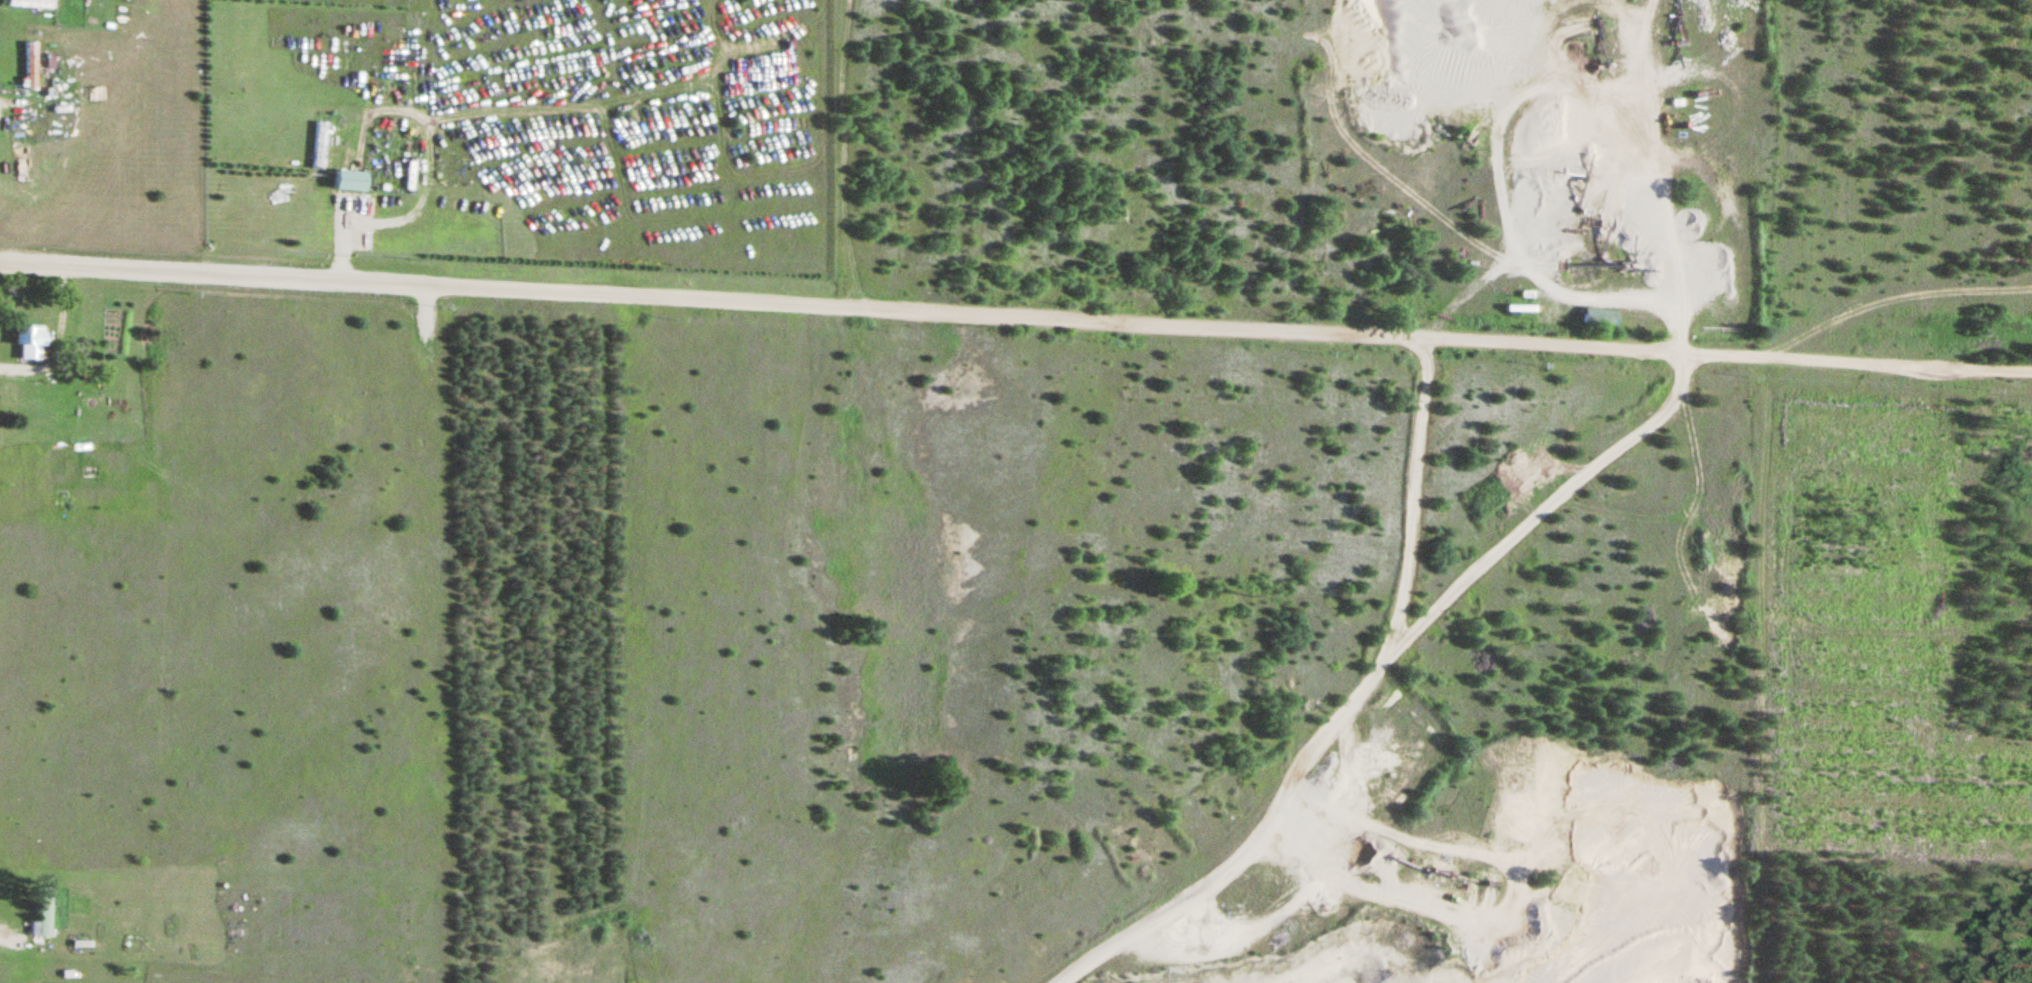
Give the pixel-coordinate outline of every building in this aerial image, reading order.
[(52,9),(52,0),(6,0),(6,8),(52,9)] [(35,43),(21,43),(21,90),(35,90),(35,43)] [(333,169),(332,189),(363,190),(364,171),(333,169)] [(19,324),(18,359),(39,359),(39,345),(44,345),(45,331),(40,331),(40,324),(19,324)] [(37,888),(37,923),(29,923),(29,937),(50,937),(50,888),(37,888)]
